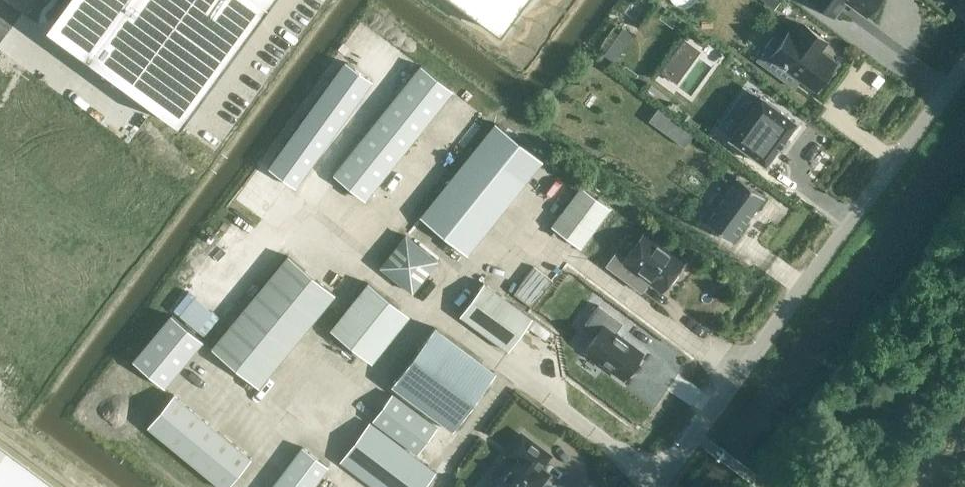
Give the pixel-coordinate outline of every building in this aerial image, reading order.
[(45,26),(86,56),(148,101),(155,106),(179,124),(180,124),(214,77),(270,0),(64,0),(54,15),(45,26)] [(499,31),(522,0),(457,0),(499,31)] [(834,16),(846,0),(813,0),(834,16)] [(866,14),(868,11),(869,11),(877,0),(847,0),(866,14)] [(775,33),(756,59),(776,74),(783,65),(816,89),(818,86),(821,88),(831,74),(828,72),(836,62),(822,51),(819,50),(827,40),(804,23),(797,33),(790,28),(783,38),(775,33)] [(603,51),(614,59),(633,33),(623,25),(603,51)] [(661,70),(678,82),(701,49),(684,37),(661,70)] [(346,62),(269,167),(295,186),(372,80),(346,62)] [(422,64),(334,174),(365,199),(453,90),(422,64)] [(730,136),(729,137),(765,164),(767,162),(766,162),(777,147),(777,148),(785,137),(784,137),(795,123),(796,121),(761,95),(730,136)] [(649,117),(685,144),(694,131),(659,104),(649,117)] [(467,253),(542,160),(495,122),(420,216),(467,253)] [(703,220),(702,221),(703,221),(732,241),(733,240),(732,239),(733,239),(746,221),(755,208),(763,198),(764,197),(765,197),(765,196),(736,175),(736,176),(704,220),(703,220)] [(581,247),(611,208),(581,186),(552,226),(581,247)] [(682,261),(645,233),(646,233),(645,232),(626,258),(617,252),(608,264),(630,282),(639,270),(662,288),(661,288),(662,289),(668,281),(673,280),(677,273),(677,269),(683,261),(682,260),(682,261)] [(412,291),(437,260),(406,235),(381,266),(412,291)] [(335,293),(288,255),(212,347),(258,386),(335,293)] [(533,307),(553,280),(534,265),(513,293),(533,307)] [(368,281),(330,328),(361,354),(399,307),(368,281)] [(484,282),(460,315),(509,350),(533,318),(484,282)] [(201,323),(209,329),(222,313),(190,287),(172,309),(196,329),(201,323)] [(599,330),(585,349),(624,378),(643,352),(615,332),(623,322),(599,304),(586,321),(599,330)] [(133,361),(164,386),(203,340),(172,314),(133,361)] [(453,430),(496,372),(435,326),(391,384),(453,430)] [(373,418),(418,452),(438,425),(393,392),(373,418)] [(147,425),(223,486),(227,486),(251,457),(173,393),(147,425)] [(429,465),(409,451),(371,422),(341,461),(376,486),(423,486),(435,470),(429,465)] [(496,486),(537,486),(547,473),(539,467),(548,455),(522,435),(511,449),(519,455),(496,486)] [(0,439),(0,486),(65,486),(0,439)] [(272,486),(312,486),(328,465),(303,446),(272,486)]
